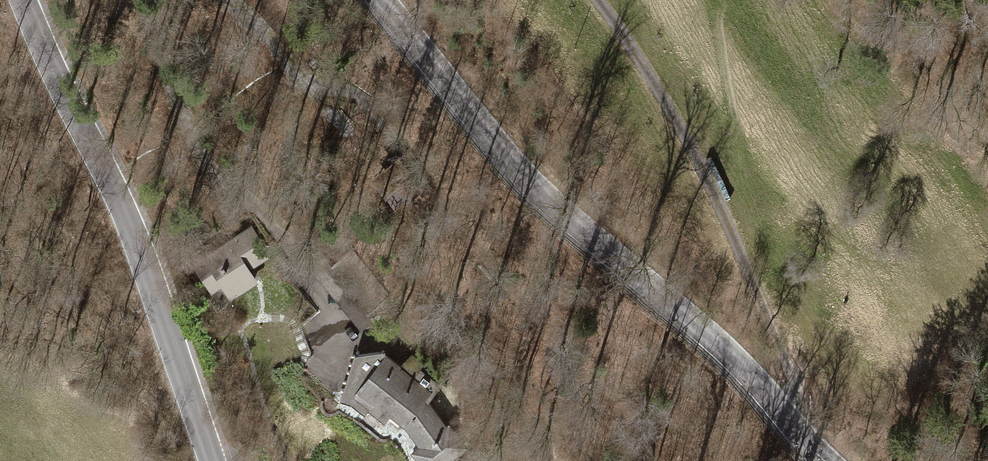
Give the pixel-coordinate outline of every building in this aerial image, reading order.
[(212,251),(195,262),(208,283),(219,276),(231,295),(254,280),(242,261),(263,248),(251,229),(213,252),(212,251)] [(345,392),(354,395),(370,407),(376,399),(403,422),(405,421),(423,446),(415,452),(422,460),(444,460),(464,446),(448,427),(445,429),(425,402),(439,385),(407,359),(399,368),(386,357),(379,365),(369,355),(358,358),(358,356),(357,356),(345,392)]
